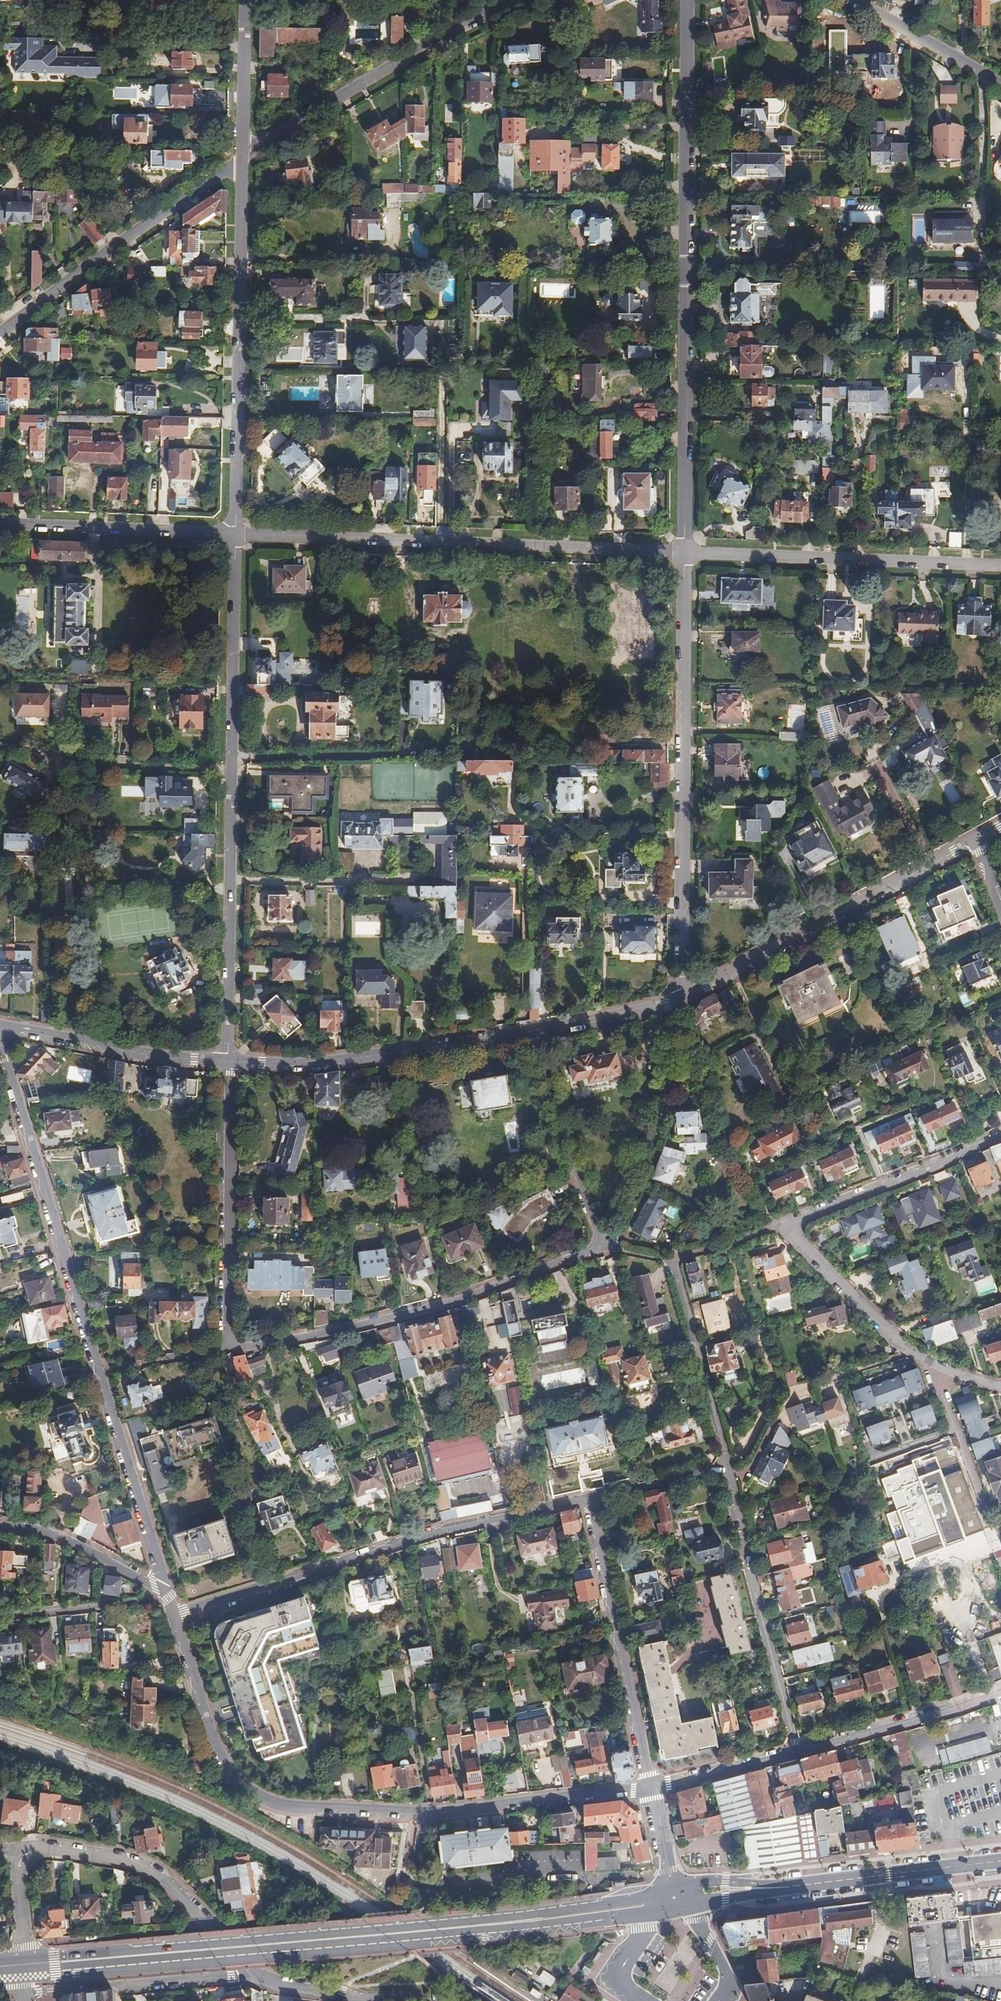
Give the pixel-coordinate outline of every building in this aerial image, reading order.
[(641,3),(642,12),(639,12),(639,23),(641,23),(641,36),(643,36),(648,39),(653,34),(663,34),(663,21),(659,21),(659,11),(661,11),(661,0),(636,0),(641,3)] [(716,44),(733,40),(750,37),(742,0),(727,0),(730,16),(727,17),(728,22),(712,25),(716,44)] [(763,19),(766,19),(766,29),(786,30),(787,36),(800,36),(800,7),(788,6),(788,3),(781,2),(781,0),(764,0),(763,19)] [(972,23),(980,23),(984,24),(985,0),(973,0),(972,23)] [(389,16),(389,51),(399,45),(399,16),(389,16)] [(258,29),(257,58),(274,58),(274,48),(275,29),(258,29)] [(274,48),(325,49),(325,31),(275,29),(274,48)] [(41,41),(40,39),(3,39),(3,50),(15,50),(15,64),(27,64),(27,71),(35,72),(37,69),(37,65),(39,65),(41,63),(41,57),(39,55),(37,55),(37,47),(40,47),(41,46),(41,41)] [(733,40),(716,44),(718,50),(735,46),(733,40)] [(538,42),(500,47),(502,64),(510,63),(511,71),(520,70),(519,61),(541,58),(538,42)] [(167,55),(166,73),(186,74),(187,63),(183,63),(183,55),(167,55)] [(866,66),(866,77),(891,77),(892,56),(871,55),(870,66),(866,66)] [(602,60),(602,57),(593,57),(593,60),(584,60),(584,71),(590,71),(590,75),(610,75),(610,60),(602,60)] [(497,83),(498,68),(489,68),(489,67),(472,67),(472,63),(465,63),(465,70),(468,70),(467,106),(489,107),(489,83),(497,83)] [(462,81),(462,65),(452,65),(452,81),(462,81)] [(571,73),(571,81),(582,81),(582,79),(579,79),(579,73),(571,73)] [(257,81),(257,91),(266,91),(266,96),(287,96),(287,76),(285,76),(269,75),(266,75),(266,82),(257,81)] [(627,82),(616,82),(616,91),(627,91),(627,82)] [(658,102),(659,82),(631,82),(631,95),(638,95),(638,101),(658,102)] [(163,84),(162,109),(168,109),(169,106),(185,106),(185,103),(190,103),(193,101),(194,89),(191,87),(186,87),(186,84),(163,84)] [(956,87),(939,88),(939,105),(956,104),(956,87)] [(728,101),(728,114),(731,114),(731,133),(762,133),(762,114),(765,114),(765,98),(759,98),(759,102),(728,101)] [(424,100),(404,100),(404,116),(404,131),(411,131),(411,134),(425,134),(426,122),(423,122),(424,100)] [(554,120),(563,120),(563,103),(554,102),(554,120)] [(144,125),(144,116),(107,115),(107,131),(119,131),(119,142),(138,143),(138,125),(144,125)] [(375,150),(404,132),(404,131),(404,116),(390,125),(384,116),(362,129),(375,150)] [(500,142),(497,142),(497,180),(497,195),(512,195),(512,142),(523,142),(524,119),(501,119),(500,142)] [(869,157),(869,166),(890,166),(890,164),(905,164),(905,145),(889,144),(889,147),(881,147),(881,136),(884,136),(884,123),(867,122),(867,136),(869,136),(869,141),(867,141),(867,157),(869,157)] [(932,146),(932,161),(945,162),(945,163),(949,163),(949,161),(962,162),(962,147),(958,147),(958,142),(962,138),(962,135),(962,128),(957,127),(952,126),(950,125),(950,127),(945,127),(945,125),(943,126),(938,127),(933,128),(933,138),(936,142),(936,146),(932,146)] [(601,145),(601,131),(592,131),(581,134),(580,146),(578,146),(569,146),(569,159),(569,174),(580,174),(580,163),(593,163),(593,158),(595,158),(600,159),(600,172),(606,172),(617,173),(617,170),(618,148),(610,148),(601,148),(601,145)] [(779,146),(781,146),(795,146),(795,136),(779,135),(779,146)] [(460,195),(460,185),(461,157),(461,140),(449,140),(449,149),(449,159),(448,187),(444,187),(444,186),(433,186),(433,188),(433,195),(460,195)] [(529,195),(568,196),(568,192),(569,174),(569,159),(569,146),(569,141),(561,140),(561,142),(554,149),(554,157),(529,157),(529,195)] [(561,142),(561,140),(530,140),(529,157),(554,157),(554,149),(561,142)] [(750,154),(750,178),(786,178),(786,154),(781,154),(781,146),(779,146),(753,146),(753,154),(750,154)] [(191,165),(191,154),(151,153),(150,169),(162,170),(176,171),(176,172),(180,172),(182,170),(182,165),(191,165)] [(735,177),(750,178),(750,154),(732,154),(732,163),(735,163),(735,177)] [(305,161),(284,163),(286,180),(287,188),(297,187),(307,186),(305,161)] [(486,180),(486,195),(497,195),(497,180),(486,180)] [(383,187),(383,194),(403,195),(403,184),(387,183),(383,187)] [(657,192),(671,192),(671,183),(657,183),(657,192)] [(403,184),(403,195),(415,195),(415,186),(415,184),(403,184)] [(58,190),(32,189),(31,193),(31,223),(31,230),(43,231),(43,203),(54,203),(54,195),(58,195),(58,190)] [(58,195),(58,198),(61,198),(61,203),(75,203),(75,198),(78,198),(79,190),(58,190),(58,195)] [(219,213),(225,213),(225,194),(219,192),(181,217),(181,232),(188,232),(188,227),(209,213),(219,213)] [(31,193),(21,193),(21,205),(0,205),(0,223),(31,223),(31,193)] [(486,195),(468,195),(468,210),(485,210),(486,195)] [(830,197),(810,197),(810,207),(818,207),(830,211),(830,197)] [(830,197),(830,211),(838,211),(838,197),(830,197)] [(589,219),(588,247),(610,247),(611,219),(614,219),(614,222),(644,223),(645,211),(637,211),(637,207),(622,207),(622,210),(617,210),(617,207),(589,206),(589,217),(591,217),(591,219),(589,219)] [(729,219),(728,247),(749,247),(749,219),(757,220),(758,207),(731,206),(731,219),(729,219)] [(350,211),(350,239),(381,239),(381,230),(377,230),(377,215),(364,215),(364,210),(350,209),(350,211)] [(340,239),(350,239),(350,211),(341,211),(340,239)] [(581,225),(581,213),(568,213),(568,224),(581,225)] [(961,214),(934,214),(934,223),(931,223),(931,227),(931,239),(931,244),(971,244),(971,222),(961,223),(961,214)] [(971,214),(961,214),(961,223),(971,222),(971,214)] [(92,244),(101,238),(89,219),(80,225),(92,244)] [(922,239),(926,228),(917,226),(914,236),(922,239)] [(180,261),(181,232),(167,232),(167,251),(166,251),(166,260),(172,260),(180,261)] [(196,257),(197,232),(188,232),(181,232),(180,261),(180,266),(189,266),(189,263),(192,263),(192,258),(196,257)] [(30,247),(29,291),(40,283),(41,247),(30,247)] [(956,262),(955,272),(969,272),(970,262),(962,262),(956,262)] [(146,266),(146,274),(160,274),(160,266),(146,266)] [(214,275),(214,267),(189,266),(180,266),(180,276),(190,276),(190,281),(201,281),(200,284),(211,284),(211,275),(214,275)] [(139,269),(124,268),(123,285),(138,286),(139,269)] [(483,270),(471,270),(470,279),(483,279),(483,270)] [(379,302),(379,304),(402,305),(402,302),(403,276),(380,275),(379,302)] [(268,285),(268,298),(294,298),(294,302),(293,306),(313,306),(313,302),(314,279),(278,279),(268,278),(268,285)] [(772,281),(746,281),(743,278),(735,278),(733,282),(733,293),(729,293),(729,320),(755,321),(756,293),(772,293),(772,281)] [(976,282),(922,281),(922,300),(976,301),(976,282)] [(513,283),(478,283),(477,310),(493,310),(493,316),(512,316),(513,283)] [(539,283),(539,297),(569,298),(569,284),(539,283)] [(92,319),(88,284),(72,296),(73,312),(81,311),(82,320),(92,319)] [(883,286),(870,286),(871,318),(883,317),(883,286)] [(104,290),(92,291),(95,314),(105,313),(105,317),(118,316),(117,304),(115,304),(113,294),(104,295),(104,290)] [(611,303),(611,314),(613,314),(613,323),(639,323),(640,313),(637,313),(637,295),(613,295),(613,303),(611,303)] [(65,301),(64,302),(57,308),(57,322),(66,322),(65,301)] [(174,324),(213,325),(213,319),(212,319),(212,317),(200,316),(200,314),(183,314),(183,318),(175,317),(174,324)] [(213,337),(213,325),(174,324),(174,329),(183,329),(183,339),(199,340),(199,337),(213,337)] [(403,325),(403,361),(425,362),(426,325),(403,325)] [(28,330),(24,333),(24,339),(58,339),(59,335),(56,335),(57,331),(28,330)] [(724,334),(724,346),(737,346),(760,347),(761,332),(743,331),(743,334),(724,334)] [(315,334),(314,364),(335,364),(335,334),(315,334)] [(24,351),(58,352),(58,339),(24,339),(24,351)] [(62,345),(61,359),(71,359),(71,346),(62,345)] [(134,345),(133,367),(156,367),(156,365),(163,366),(163,347),(156,347),(156,345),(134,345)] [(648,360),(649,346),(622,346),(622,360),(648,360)] [(760,347),(737,346),(737,374),(763,374),(763,356),(763,347),(760,347)] [(440,348),(440,358),(455,358),(455,347),(440,348)] [(780,356),(780,347),(763,347),(763,356),(780,356)] [(972,354),(971,368),(981,369),(982,354),(972,354)] [(436,359),(425,359),(425,362),(425,369),(436,369),(436,359)] [(600,400),(600,365),(583,365),(582,395),(590,395),(590,400),(600,400)] [(955,367),(924,368),(924,390),(955,390),(955,367)] [(701,368),(702,383),(714,383),(715,383),(715,368),(701,368)] [(334,385),(334,403),(336,403),(336,413),(363,413),(363,403),(365,403),(366,385),(363,385),(363,376),(337,375),(337,385),(334,385)] [(523,381),(490,380),(489,402),(489,418),(489,421),(511,421),(511,401),(522,401),(523,381)] [(7,382),(7,399),(26,399),(26,382),(7,382)] [(702,383),(699,383),(699,392),(714,393),(714,383),(702,383)] [(776,396),(776,383),(752,383),(752,402),(769,403),(769,396),(776,396)] [(874,413),(874,393),(854,393),(854,384),(847,384),(847,388),(850,388),(850,397),(850,413),(865,413),(865,419),(871,419),(871,413),(874,413)] [(159,418),(170,418),(170,408),(154,407),(155,388),(142,388),(142,385),(123,385),(123,402),(126,402),(126,414),(136,414),(145,415),(145,417),(159,418)] [(850,388),(847,388),(822,387),(822,421),(822,443),(821,468),(833,469),(835,469),(835,455),(834,455),(830,455),(831,408),(833,408),(833,397),(850,397),(850,388)] [(885,393),(874,393),(874,413),(884,413),(885,393)] [(795,398),(795,421),(809,421),(815,421),(815,404),(804,404),(804,399),(795,398)] [(630,421),(655,421),(655,410),(651,410),(651,406),(631,405),(630,417),(630,421)] [(897,424),(911,425),(912,409),(905,408),(897,408),(897,424)] [(433,411),(411,411),(411,427),(433,426),(433,411)] [(614,421),(625,421),(625,417),(625,413),(614,413),(614,421)] [(32,464),(42,464),(44,415),(29,415),(18,415),(18,430),(28,430),(28,435),(26,437),(24,437),(23,448),(26,449),(28,450),(28,454),(33,455),(32,464)] [(186,439),(187,418),(170,418),(159,418),(159,422),(158,438),(186,439)] [(279,420),(265,433),(274,444),(289,431),(279,420)] [(613,421),(598,421),(598,429),(598,446),(598,459),(609,459),(609,434),(613,435),(613,421)] [(822,443),(822,421),(815,421),(809,421),(795,421),(794,429),(809,429),(809,442),(822,443)] [(159,422),(137,422),(137,452),(138,453),(145,453),(147,452),(147,444),(158,444),(158,438),(159,422)] [(69,431),(68,461),(120,463),(121,444),(90,443),(91,432),(69,431)] [(874,432),(871,432),(868,445),(867,449),(866,450),(865,456),(874,457),(874,432)] [(295,439),(274,457),(282,466),(281,467),(293,481),(297,477),(306,488),(324,473),(295,439)] [(484,444),(483,469),(497,470),(496,475),(512,476),(513,445),(484,444)] [(598,461),(598,459),(598,446),(592,446),(589,446),(589,461),(592,461),(598,461)] [(158,448),(158,464),(166,464),(166,448),(158,448)] [(188,480),(189,448),(169,448),(169,479),(188,480)] [(27,468),(42,469),(42,464),(32,464),(33,455),(28,454),(27,468)] [(874,457),(865,456),(865,473),(874,473),(874,457)] [(375,498),(384,499),(384,468),(384,461),(368,461),(367,480),(367,498),(375,498)] [(418,489),(434,489),(435,466),(419,466),(418,489)] [(384,468),(384,499),(403,499),(404,468),(384,468)] [(821,468),(821,485),(833,485),(833,469),(821,468)] [(48,473),(47,499),(61,500),(62,474),(48,473)] [(646,475),(619,474),(619,491),(622,491),(622,509),(646,510),(646,475)] [(106,475),(106,491),(115,491),(114,497),(124,498),(125,482),(125,476),(106,475)] [(946,479),(946,499),(961,500),(962,479),(946,479)] [(725,482),(709,505),(717,511),(719,507),(730,515),(744,496),(725,482)] [(557,486),(557,510),(580,510),(580,487),(557,486)] [(831,492),(831,494),(831,508),(831,510),(842,510),(842,506),(849,506),(849,488),(843,488),(843,492),(831,492)] [(896,492),(885,491),(885,503),(896,504),(896,492)] [(0,502),(0,507),(14,508),(15,493),(1,492),(0,502)] [(885,528),(895,528),(896,504),(885,503),(878,503),(878,514),(885,515),(885,528)] [(778,523),(788,524),(789,504),(771,504),(771,519),(778,520),(778,523)] [(789,504),(788,524),(798,524),(799,520),(805,520),(805,505),(789,504)] [(896,504),(895,528),(909,528),(909,516),(923,517),(923,505),(896,504)] [(598,521),(598,532),(613,532),(613,527),(606,526),(606,521),(598,521)] [(744,529),(744,540),(759,540),(759,530),(744,529)] [(83,558),(84,544),(40,542),(39,556),(83,558)] [(532,563),(531,575),(540,575),(540,563),(532,563)] [(273,570),(272,592),(304,593),(305,567),(285,566),(285,570),(281,570),(273,570)] [(720,602),(730,603),(754,604),(754,581),(721,579),(720,602)] [(427,584),(426,611),(437,611),(437,615),(454,616),(454,612),(467,612),(467,607),(469,607),(471,606),(473,605),(474,604),(475,602),(475,600),(475,597),(474,596),(473,594),(472,592),(470,592),(468,591),(468,586),(455,585),(455,583),(438,582),(438,585),(427,584)] [(85,585),(64,584),(63,586),(52,586),(49,641),(61,641),(61,643),(87,644),(88,627),(82,627),(83,601),(88,602),(89,585),(85,585)] [(822,598),(821,628),(850,629),(851,606),(837,605),(837,599),(822,598)] [(320,617),(320,602),(311,602),(311,617),(320,617)] [(754,604),(730,603),(730,611),(753,613),(754,604)] [(965,637),(968,637),(976,638),(979,638),(979,628),(988,628),(989,608),(981,608),(981,604),(979,604),(966,603),(964,603),(964,607),(957,606),(956,627),(955,637),(965,637)] [(922,620),(915,620),(898,619),(898,638),(921,639),(921,644),(937,645),(938,615),(922,614),(922,620)] [(726,647),(726,649),(726,651),(727,652),(728,654),(729,655),(731,655),(733,655),(735,655),(736,654),(737,652),(756,653),(756,635),(731,634),(730,644),(728,645),(727,646),(726,647)] [(292,645),(280,645),(280,656),(275,656),(275,653),(270,653),(270,652),(268,652),(268,650),(260,650),(260,651),(257,651),(257,676),(270,677),(289,677),(289,657),(292,657),(292,645)] [(72,661),(72,672),(93,673),(93,661),(72,661)] [(249,676),(247,676),(247,688),(270,689),(270,677),(257,676),(249,676)] [(446,717),(446,682),(416,682),(414,718),(446,717)] [(305,685),(304,702),(308,703),(307,729),(343,731),(343,719),(333,718),(334,704),(336,704),(337,686),(305,685)] [(718,693),(718,725),(741,726),(741,693),(718,693)] [(30,697),(16,697),(16,717),(49,718),(49,708),(47,708),(47,704),(49,704),(49,695),(30,695),(30,697)] [(128,724),(128,717),(128,698),(116,698),(116,699),(112,699),(111,698),(101,697),(101,696),(82,696),(82,717),(93,717),(93,715),(101,715),(101,720),(111,721),(111,714),(116,714),(116,717),(116,724),(128,724)] [(181,698),(180,728),(201,729),(202,699),(181,698)] [(868,699),(837,708),(842,727),(861,722),(864,723),(872,731),(887,716),(868,699)] [(923,702),(913,715),(926,738),(902,752),(910,767),(924,759),(928,767),(945,758),(940,750),(948,746),(923,702)] [(599,762),(650,763),(663,763),(663,750),(640,750),(640,745),(619,745),(619,749),(599,749),(599,762)] [(715,748),(715,777),(727,777),(727,782),(739,782),(740,769),(736,769),(737,749),(715,748)] [(461,752),(461,759),(469,760),(469,752),(461,752)] [(516,760),(469,760),(469,772),(516,774),(516,760)] [(996,764),(1000,772),(992,777),(995,784),(992,786),(1000,802),(1000,761),(996,764)] [(650,772),(667,772),(667,763),(663,763),(650,763),(650,772)] [(11,766),(2,782),(33,798),(42,783),(11,766)] [(650,783),(667,784),(667,772),(650,772),(650,783)] [(570,812),(571,777),(557,777),(556,812),(570,812)] [(570,812),(570,824),(583,824),(583,812),(585,812),(585,783),(584,783),(584,777),(571,777),(570,812)] [(159,788),(154,788),(151,788),(151,807),(178,808),(178,805),(190,805),(191,788),(185,788),(185,783),(172,782),(172,778),(160,778),(160,780),(159,788)] [(328,778),(271,778),(271,793),(296,793),(296,814),(312,814),(312,796),(327,796),(328,778)] [(831,803),(838,800),(828,781),(813,788),(838,833),(844,830),(847,836),(870,823),(866,817),(874,813),(862,790),(846,798),(849,803),(842,807),(834,811),(831,803)] [(122,796),(143,797),(143,787),(122,786),(122,796)] [(842,807),(838,800),(831,803),(834,811),(842,807)] [(757,804),(751,809),(740,809),(740,820),(745,820),(744,840),(760,841),(760,832),(769,832),(769,816),(781,816),(785,813),(785,801),(773,801),(770,804),(761,804),(757,804)] [(413,835),(413,821),(412,821),(409,819),(405,819),(402,821),(396,821),(396,835),(403,835),(413,835)] [(396,820),(381,820),(381,824),(373,824),(373,826),(352,826),(352,824),(342,824),(342,835),(345,835),(345,851),(381,852),(381,835),(389,835),(396,835),(396,821),(396,820)] [(801,845),(791,851),(795,858),(792,859),(798,870),(801,869),(802,872),(816,864),(814,862),(833,852),(822,830),(820,831),(815,822),(795,832),(801,845)] [(493,832),(493,836),(523,836),(523,824),(505,824),(504,833),(493,832)] [(301,829),(289,829),(289,843),(302,843),(302,862),(321,862),(321,829),(301,828),(301,829)] [(0,832),(0,841),(2,841),(2,848),(44,849),(44,833),(0,832)] [(181,858),(180,860),(195,872),(204,861),(204,847),(214,847),(215,834),(183,834),(182,846),(189,846),(189,849),(181,858)] [(381,835),(381,852),(389,852),(389,844),(389,835),(381,835)] [(396,835),(389,835),(389,844),(403,844),(403,835),(396,835)] [(442,844),(441,887),(458,887),(459,836),(421,835),(421,841),(430,841),(430,843),(442,844)] [(532,847),(532,836),(523,836),(493,836),(493,846),(508,846),(508,857),(522,857),(522,847),(532,847)] [(614,871),(604,871),(601,870),(601,889),(603,889),(604,891),(605,892),(606,893),(607,894),(609,894),(610,893),(612,892),(613,891),(613,889),(617,890),(617,883),(643,884),(643,873),(640,873),(641,863),(629,863),(629,858),(614,857),(614,863),(614,871)] [(709,875),(709,898),(751,899),(758,899),(758,893),(758,888),(751,888),(751,882),(752,860),(735,860),(734,875),(709,875)] [(373,874),(388,875),(389,862),(373,861),(373,874)] [(933,921),(941,941),(969,929),(968,926),(976,923),(969,905),(972,903),(969,894),(965,895),(960,885),(935,895),(939,905),(931,908),(936,920),(933,921)] [(441,887),(407,887),(407,894),(411,898),(448,899),(447,920),(457,920),(458,902),(458,887),(441,887)] [(517,892),(483,891),(483,929),(485,930),(485,936),(514,937),(514,930),(516,930),(517,892)] [(269,896),(268,921),(291,921),(291,896),(269,896)] [(804,913),(801,907),(792,912),(795,918),(804,913)] [(545,924),(544,942),(575,943),(575,929),(575,925),(579,925),(579,918),(553,917),(553,924),(545,924)] [(895,927),(881,933),(890,955),(886,957),(891,972),(892,973),(893,974),(895,974),(922,962),(903,917),(892,921),(895,927)] [(878,928),(881,933),(895,927),(892,921),(878,928)] [(651,936),(655,936),(654,925),(631,925),(631,930),(617,930),(618,953),(631,953),(631,954),(644,954),(644,952),(655,952),(655,941),(652,941),(651,936)] [(13,992),(13,967),(13,961),(14,950),(14,941),(5,941),(5,949),(0,949),(0,992),(13,992)] [(14,950),(13,961),(22,961),(22,950),(14,950)] [(968,963),(962,966),(970,984),(966,986),(969,993),(994,982),(985,960),(983,961),(979,951),(970,955),(971,957),(967,959),(968,963)] [(165,952),(152,957),(156,968),(160,967),(168,988),(179,984),(178,981),(184,979),(182,972),(184,971),(179,959),(176,961),(173,953),(167,955),(165,952)] [(273,959),(272,979),(292,980),(293,960),(273,959)] [(780,984),(777,986),(795,1023),(798,1022),(843,999),(825,962),(780,984)] [(13,967),(13,992),(30,992),(30,976),(31,976),(32,967),(22,967),(13,967)] [(529,1021),(539,1019),(539,970),(530,969),(529,1021)] [(357,972),(357,995),(387,996),(387,1011),(403,1011),(403,995),(399,995),(399,983),(394,979),(387,979),(387,973),(357,972)] [(263,993),(242,993),(242,1004),(259,1004),(259,997),(263,998),(263,993)] [(694,1010),(694,1024),(708,1017),(712,1014),(722,1009),(725,1015),(734,1011),(727,1000),(719,1005),(719,1004),(714,995),(701,1003),(694,1010)] [(278,997),(264,1008),(272,1017),(269,1019),(283,1037),(299,1024),(278,997)] [(347,1010),(347,1001),(320,1000),(319,1025),(328,1025),(327,1029),(347,1030),(347,1010)] [(423,1002),(406,1002),(406,1019),(423,1019),(423,1002)] [(41,1023),(49,1024),(49,1004),(41,1004),(41,1023)] [(716,1021),(725,1015),(722,1009),(712,1014),(716,1021)] [(347,1010),(347,1030),(358,1031),(359,1011),(347,1010)] [(1000,1055),(1000,1026),(986,1033),(991,1044),(996,1043),(1000,1055)] [(753,1040),(731,1052),(735,1061),(732,1062),(737,1072),(741,1070),(755,1095),(769,1088),(770,1091),(777,1087),(771,1075),(773,1074),(759,1047),(757,1048),(753,1040)] [(19,1064),(23,1068),(40,1050),(37,1046),(19,1064)] [(891,1061),(885,1064),(892,1080),(910,1073),(903,1056),(899,1048),(894,1050),(894,1052),(892,1053),(893,1057),(890,1058),(891,1061)] [(921,1049),(903,1056),(910,1073),(928,1065),(921,1049)] [(968,1049),(944,1060),(947,1067),(953,1065),(957,1074),(964,1071),(966,1075),(968,1074),(971,1080),(978,1077),(975,1071),(977,1070),(968,1049)] [(19,1075),(28,1103),(41,1099),(35,1076),(40,1071),(43,1066),(46,1068),(49,1071),(55,1064),(49,1059),(50,1058),(40,1050),(23,1068),(23,1069),(24,1070),(19,1075)] [(593,1060),(592,1058),(574,1062),(576,1068),(570,1070),(573,1083),(579,1082),(582,1093),(610,1086),(608,1079),(636,1072),(632,1055),(616,1059),(615,1055),(603,1058),(593,1060)] [(106,1088),(121,1089),(123,1061),(108,1058),(106,1088)] [(146,1093),(146,1096),(160,1097),(161,1094),(184,1096),(194,1097),(196,1097),(197,1080),(182,1078),(180,1078),(174,1078),(174,1069),(159,1068),(158,1074),(154,1073),(154,1076),(143,1075),(142,1092),(146,1093)] [(427,1070),(411,1073),(413,1085),(429,1083),(427,1070)] [(338,1074),(315,1077),(315,1106),(336,1106),(338,1074)] [(491,1077),(483,1078),(470,1080),(474,1113),(510,1108),(505,1075),(491,1077)] [(840,1117),(851,1112),(849,1107),(860,1102),(862,1101),(857,1090),(855,1091),(853,1085),(842,1090),(842,1091),(831,1096),(833,1100),(831,1101),(835,1112),(837,1111),(840,1117)] [(942,1098),(934,1101),(937,1110),(943,1123),(960,1116),(955,1102),(945,1106),(942,1098)] [(849,1107),(851,1112),(862,1107),(860,1102),(849,1107)] [(1000,1124),(1000,1106),(990,1111),(997,1126),(1000,1124)] [(694,1108),(668,1110),(670,1133),(696,1131),(694,1108)] [(928,1130),(943,1123),(937,1110),(919,1118),(921,1123),(924,1121),(928,1130)] [(268,1165),(264,1178),(292,1178),(307,1130),(304,1127),(307,1124),(307,1117),(296,1117),(294,1111),(281,1114),(283,1124),(281,1129),(285,1133),(274,1165),(268,1165)] [(52,1116),(47,1117),(50,1133),(61,1132),(62,1136),(71,1135),(70,1131),(72,1131),(71,1125),(80,1124),(78,1113),(66,1114),(66,1113),(63,1113),(62,1112),(51,1113),(52,1116)] [(900,1126),(897,1118),(889,1122),(898,1142),(915,1135),(909,1122),(900,1126)] [(511,1139),(518,1138),(515,1122),(508,1123),(511,1139)] [(783,1122),(774,1127),(784,1148),(794,1142),(803,1138),(800,1132),(803,1131),(801,1126),(788,1132),(783,1122)] [(898,1142),(889,1122),(866,1132),(870,1142),(878,1139),(882,1149),(898,1143),(898,1142)] [(784,1148),(774,1127),(766,1130),(769,1136),(759,1140),(762,1147),(752,1152),(757,1161),(784,1148)] [(712,1144),(711,1131),(695,1132),(695,1136),(679,1137),(679,1144),(678,1149),(680,1149),(680,1152),(662,1146),(652,1178),(673,1184),(680,1162),(685,1162),(686,1153),(698,1152),(698,1148),(712,1147),(712,1144)] [(552,1141),(539,1142),(541,1160),(554,1159),(552,1141)] [(930,1141),(924,1144),(929,1155),(937,1152),(930,1141)] [(989,1146),(990,1148),(995,1162),(996,1164),(1000,1162),(1000,1141),(996,1143),(989,1146)] [(784,1148),(786,1152),(796,1147),(794,1142),(784,1148)] [(872,1178),(867,1164),(859,1168),(857,1163),(858,1163),(854,1152),(857,1151),(854,1143),(846,1146),(847,1149),(842,1151),(840,1145),(833,1148),(844,1175),(859,1169),(863,1181),(872,1178)] [(833,1148),(832,1146),(823,1150),(826,1157),(819,1160),(818,1161),(824,1177),(832,1174),(834,1179),(844,1175),(833,1148)] [(120,1148),(94,1152),(96,1166),(111,1164),(112,1175),(125,1173),(123,1162),(122,1162),(120,1148)] [(987,1165),(995,1162),(990,1148),(982,1151),(987,1165)] [(902,1153),(907,1164),(915,1161),(910,1149),(902,1153)] [(826,1157),(823,1150),(816,1153),(819,1160),(826,1157)] [(31,1184),(30,1181),(29,1182),(27,1175),(28,1174),(23,1159),(16,1161),(15,1157),(9,1159),(8,1156),(0,1159),(0,1171),(7,1169),(10,1180),(11,1179),(13,1186),(11,1186),(12,1189),(31,1184)] [(994,1186),(1000,1183),(1000,1178),(996,1164),(995,1162),(987,1165),(966,1173),(974,1193),(977,1192),(994,1186)] [(784,1168),(769,1174),(772,1181),(770,1181),(770,1182),(767,1183),(773,1197),(792,1189),(786,1175),(784,1168)] [(792,1189),(799,1207),(808,1203),(801,1185),(806,1183),(805,1179),(808,1177),(805,1168),(786,1175),(792,1189)] [(417,1224),(415,1205),(408,1205),(406,1182),(397,1181),(397,1175),(390,1175),(390,1170),(325,1169),(325,1188),(343,1188),(343,1185),(363,1185),(371,1181),(378,1181),(385,1185),(385,1192),(397,1192),(397,1215),(407,1215),(411,1215),(412,1224),(417,1224)] [(826,1182),(834,1179),(832,1174),(824,1177),(826,1182)] [(960,1194),(954,1180),(940,1186),(946,1200),(960,1194)] [(996,1190),(994,1186),(977,1192),(978,1197),(996,1190)] [(32,1188),(16,1193),(19,1200),(35,1195),(32,1188)] [(118,1188),(89,1196),(91,1204),(93,1203),(102,1233),(100,1233),(103,1242),(141,1230),(137,1217),(128,1220),(118,1188)] [(911,1230),(939,1219),(928,1189),(900,1199),(901,1202),(892,1206),(899,1224),(908,1221),(911,1230)] [(502,1209),(488,1215),(494,1231),(497,1233),(499,1230),(518,1242),(533,1221),(535,1220),(536,1218),(556,1209),(551,1198),(548,1199),(546,1194),(526,1203),(527,1205),(521,1207),(517,1214),(514,1212),(508,1219),(506,1218),(502,1209)] [(652,1194),(634,1230),(658,1242),(668,1220),(662,1217),(669,1202),(652,1194)] [(314,1211),(314,1199),(302,1199),(302,1220),(313,1221),(313,1218),(314,1211)] [(266,1201),(266,1226),(288,1227),(288,1202),(266,1201)] [(674,1219),(678,1210),(669,1206),(665,1215),(674,1219)] [(881,1221),(876,1208),(840,1222),(845,1236),(864,1228),(868,1238),(876,1235),(877,1239),(876,1240),(879,1249),(892,1244),(889,1235),(888,1235),(885,1227),(878,1230),(875,1224),(881,1221)] [(7,1246),(8,1247),(19,1245),(15,1231),(18,1230),(14,1218),(0,1222),(0,1247),(7,1246)] [(442,1238),(449,1255),(462,1250),(463,1253),(481,1246),(472,1225),(442,1238)] [(977,1256),(972,1240),(948,1249),(953,1265),(964,1261),(966,1267),(970,1277),(971,1278),(977,1281),(984,1278),(989,1276),(986,1266),(980,1268),(976,1256),(977,1256)] [(401,1260),(406,1273),(409,1272),(411,1279),(421,1276),(431,1272),(420,1241),(400,1248),(404,1259),(401,1260)] [(758,1257),(753,1259),(756,1270),(763,1268),(767,1279),(768,1279),(772,1295),(788,1291),(784,1275),(786,1275),(780,1255),(778,1255),(776,1247),(756,1251),(758,1257)] [(359,1250),(358,1274),(372,1274),(372,1276),(384,1277),(384,1251),(359,1250)] [(140,1277),(141,1252),(120,1252),(120,1267),(124,1269),(124,1277),(124,1292),(124,1299),(140,1298),(140,1290),(140,1277)] [(41,1270),(53,1267),(50,1253),(37,1256),(41,1270)] [(908,1293),(927,1285),(924,1276),(926,1275),(922,1266),(920,1267),(918,1259),(909,1263),(905,1253),(884,1261),(889,1274),(900,1270),(908,1293)] [(313,1296),(313,1268),(289,1267),(290,1261),(255,1261),(255,1269),(249,1269),(249,1287),(302,1287),(302,1296),(313,1296)] [(696,1262),(686,1264),(694,1295),(704,1292),(696,1262)] [(970,1277),(966,1267),(959,1269),(963,1280),(970,1277)] [(409,1272),(406,1273),(409,1283),(422,1278),(421,1276),(411,1279),(409,1272)] [(646,1272),(633,1275),(644,1322),(667,1317),(663,1303),(655,1305),(646,1272)] [(151,1277),(140,1277),(140,1290),(150,1290),(151,1277)] [(39,1279),(16,1286),(18,1292),(17,1294),(18,1299),(21,1300),(23,1306),(45,1299),(39,1279)] [(587,1285),(583,1286),(588,1304),(616,1298),(612,1283),(588,1288),(587,1285)] [(512,1287),(501,1292),(510,1337),(522,1335),(515,1302),(512,1287)] [(719,1302),(702,1306),(708,1330),(726,1326),(719,1302)] [(838,1303),(802,1313),(805,1321),(803,1321),(804,1327),(825,1322),(826,1324),(829,1326),(829,1327),(834,1326),(835,1328),(842,1327),(841,1324),(844,1323),(838,1303)] [(26,1311),(31,1343),(53,1339),(51,1327),(71,1323),(68,1304),(26,1311)] [(177,1321),(177,1304),(160,1304),(160,1321),(177,1321)] [(195,1304),(177,1304),(177,1321),(195,1321),(195,1304)] [(958,1337),(985,1328),(983,1323),(1000,1317),(1000,1304),(1000,1305),(952,1321),(958,1337)] [(464,1308),(466,1317),(482,1314),(480,1306),(464,1308)] [(312,1310),(312,1327),(325,1324),(325,1310),(312,1310)] [(568,1324),(565,1313),(532,1321),(534,1333),(537,1332),(540,1345),(550,1343),(551,1346),(560,1344),(559,1341),(569,1339),(566,1325),(568,1324)] [(934,1328),(952,1322),(950,1314),(931,1321),(934,1328)] [(392,1343),(401,1377),(409,1376),(404,1358),(424,1354),(424,1352),(442,1349),(442,1350),(456,1348),(454,1336),(460,1335),(461,1334),(462,1333),(463,1331),(463,1330),(463,1328),(462,1327),(461,1326),(459,1325),(457,1325),(452,1326),(450,1317),(435,1320),(436,1322),(426,1323),(425,1316),(395,1324),(396,1326),(388,1328),(392,1343)] [(134,1318),(112,1321),(116,1344),(138,1340),(134,1318)] [(958,1337),(952,1321),(952,1322),(934,1328),(929,1330),(934,1342),(950,1337),(951,1340),(958,1337)] [(380,1346),(392,1343),(388,1328),(376,1332),(380,1346)] [(934,1342),(929,1330),(925,1331),(931,1348),(958,1338),(958,1337),(951,1340),(950,1337),(934,1342)] [(591,1342),(530,1355),(538,1396),(600,1383),(591,1342)] [(715,1345),(707,1347),(709,1355),(708,1356),(712,1370),(722,1368),(723,1371),(726,1370),(727,1372),(735,1370),(734,1367),(738,1367),(731,1342),(716,1346),(715,1345)] [(875,1343),(863,1347),(866,1357),(878,1353),(875,1343)] [(619,1345),(600,1350),(603,1362),(621,1358),(622,1358),(619,1345)] [(986,1350),(991,1364),(1000,1360),(1000,1346),(986,1350)] [(334,1359),(330,1349),(319,1353),(322,1363),(334,1359)] [(643,1353),(622,1358),(621,1358),(628,1383),(623,1384),(625,1396),(650,1390),(647,1378),(675,1371),(671,1354),(644,1360),(643,1353)] [(248,1363),(256,1379),(271,1372),(263,1355),(248,1363)] [(373,1365),(352,1372),(361,1398),(386,1389),(383,1381),(393,1378),(385,1355),(371,1359),(373,1365)] [(506,1355),(485,1359),(490,1380),(510,1376),(506,1355)] [(248,1363),(244,1356),(233,1358),(240,1384),(256,1379),(248,1363)] [(59,1359),(29,1365),(34,1384),(52,1380),(54,1386),(70,1383),(68,1375),(63,1376),(60,1377),(58,1368),(61,1367),(59,1359)] [(870,1384),(853,1390),(859,1409),(925,1386),(918,1366),(870,1384)] [(449,1367),(427,1374),(433,1390),(454,1382),(449,1367)] [(720,1374),(722,1386),(736,1384),(734,1372),(720,1374)] [(793,1372),(784,1374),(788,1387),(797,1385),(793,1372)] [(142,1381),(131,1384),(136,1405),(137,1405),(139,1410),(147,1408),(146,1403),(159,1400),(155,1383),(144,1386),(142,1381)] [(77,1383),(74,1386),(75,1392),(79,1393),(83,1391),(82,1385),(77,1383)] [(341,1383),(321,1390),(327,1406),(335,1404),(335,1406),(347,1402),(346,1400),(351,1399),(345,1383),(341,1384),(341,1383)] [(976,1395),(957,1401),(960,1409),(978,1457),(997,1450),(976,1395)] [(236,1396),(230,1397),(232,1405),(240,1403),(236,1396)] [(838,1399),(823,1404),(829,1420),(844,1415),(838,1399)] [(787,1409),(788,1412),(813,1406),(812,1402),(803,1405),(803,1404),(787,1409)] [(930,1403),(911,1409),(917,1428),(937,1421),(930,1403)] [(599,1404),(542,1415),(551,1454),(575,1449),(573,1441),(580,1440),(582,1448),(607,1443),(599,1404)] [(813,1406),(788,1412),(792,1424),(797,1423),(801,1438),(832,1428),(829,1420),(823,1404),(813,1407),(813,1406)] [(286,1450),(265,1408),(255,1413),(253,1410),(245,1414),(269,1460),(286,1450)] [(37,1430),(36,1431),(37,1433),(40,1444),(41,1445),(42,1445),(43,1445),(48,1444),(48,1445),(50,1446),(51,1447),(52,1447),(58,1465),(70,1462),(71,1463),(84,1459),(85,1460),(86,1461),(88,1462),(89,1461),(90,1461),(91,1459),(92,1458),(92,1457),(91,1455),(90,1454),(89,1454),(87,1454),(81,1432),(84,1431),(79,1415),(75,1416),(74,1410),(56,1415),(57,1419),(46,1422),(44,1422),(43,1423),(43,1425),(42,1426),(43,1427),(39,1429),(38,1429),(37,1430)] [(148,1437),(142,1417),(127,1421),(141,1468),(147,1466),(155,1492),(173,1487),(167,1466),(224,1449),(214,1418),(148,1437)] [(886,1419),(867,1425),(873,1442),(891,1435),(886,1419)] [(688,1420),(673,1424),(676,1436),(664,1439),(666,1446),(672,1448),(696,1441),(693,1431),(691,1432),(688,1420)] [(790,1434),(780,1420),(775,1429),(777,1430),(773,1439),(771,1438),(766,1447),(767,1448),(768,1449),(769,1449),(765,1455),(764,1455),(763,1455),(762,1455),(754,1472),(760,1475),(768,1479),(773,1470),(778,1472),(783,1463),(780,1462),(783,1457),(786,1458),(790,1449),(784,1446),(790,1434)] [(427,1445),(437,1482),(437,1483),(490,1470),(480,1431),(427,1444),(427,1445)] [(953,1446),(950,1438),(926,1446),(929,1454),(953,1446)] [(335,1457),(330,1444),(303,1455),(308,1470),(312,1468),(316,1480),(320,1482),(327,1479),(328,1477),(326,1473),(340,1468),(335,1457)] [(427,1445),(420,1447),(430,1483),(437,1482),(427,1445)] [(651,1457),(649,1447),(639,1449),(641,1458),(651,1457)] [(575,1450),(576,1459),(603,1456),(602,1448),(575,1450)] [(397,1454),(384,1457),(385,1464),(389,1463),(396,1485),(423,1478),(416,1456),(399,1460),(397,1454)] [(986,1463),(989,1473),(987,1474),(993,1493),(996,1492),(999,1501),(1000,1501),(1000,1458),(986,1463)] [(937,1528),(914,1463),(898,1468),(900,1472),(900,1473),(888,1478),(887,1476),(883,1478),(889,1495),(892,1494),(896,1492),(901,1507),(898,1508),(902,1522),(909,1540),(912,1539),(938,1531),(937,1528)] [(357,1495),(351,1496),(358,1513),(369,1510),(367,1505),(388,1499),(385,1486),(383,1486),(377,1464),(350,1472),(357,1495)] [(937,1509),(943,1526),(972,1516),(975,1510),(959,1464),(938,1471),(950,1505),(937,1509)] [(633,1482),(629,1466),(600,1472),(603,1488),(633,1482)] [(22,1470),(12,1470),(11,1485),(20,1485),(22,1470)] [(39,1497),(40,1472),(29,1471),(28,1497),(21,1497),(21,1506),(25,1507),(25,1509),(40,1510),(41,1497),(39,1497)] [(493,1483),(501,1482),(499,1472),(491,1474),(493,1483)] [(548,1482),(552,1499),(582,1493),(578,1476),(548,1482)] [(9,1507),(11,1485),(2,1485),(1,1490),(0,1490),(0,1507),(9,1507)] [(432,1490),(438,1513),(449,1510),(443,1487),(432,1490)] [(674,1529),(665,1488),(644,1493),(645,1501),(655,1498),(660,1521),(656,1522),(659,1533),(674,1529)] [(63,1508),(65,1492),(48,1490),(46,1506),(63,1508)] [(102,1510),(97,1492),(94,1493),(73,1531),(89,1540),(98,1523),(105,1521),(106,1524),(113,1522),(109,1508),(102,1510)] [(806,1492),(769,1501),(776,1527),(789,1524),(789,1522),(799,1519),(800,1522),(813,1518),(806,1492)] [(892,1494),(898,1508),(901,1507),(896,1492),(892,1494)] [(254,1502),(258,1513),(264,1532),(278,1528),(277,1525),(288,1521),(282,1505),(282,1506),(278,1495),(273,1493),(266,1495),(264,1500),(254,1502)] [(454,1509),(456,1519),(493,1511),(491,1501),(454,1509)] [(572,1510),(557,1513),(562,1534),(576,1531),(572,1510)] [(140,1545),(130,1511),(113,1516),(115,1522),(114,1523),(121,1550),(140,1545)] [(361,1520),(367,1535),(381,1530),(374,1515),(361,1520)] [(222,1520),(173,1534),(183,1566),(232,1552),(222,1520)] [(319,1550),(333,1543),(322,1521),(307,1529),(319,1550)] [(516,1534),(520,1555),(556,1548),(552,1527),(516,1534)] [(784,1541),(782,1533),(765,1537),(772,1563),(775,1562),(778,1570),(801,1564),(797,1549),(803,1548),(800,1537),(784,1541)] [(720,1535),(694,1541),(699,1561),(725,1555),(720,1535)] [(606,1541),(608,1549),(627,1544),(625,1536),(606,1541)] [(898,1545),(896,1540),(883,1543),(888,1558),(901,1555),(898,1545)] [(345,1552),(340,1542),(333,1545),(338,1555),(345,1552)] [(53,1545),(43,1544),(41,1570),(52,1571),(53,1545)] [(458,1546),(449,1547),(449,1549),(452,1572),(481,1568),(477,1546),(458,1548),(458,1546)] [(556,1548),(520,1555),(522,1564),(558,1556),(556,1548)] [(446,1574),(452,1573),(452,1572),(449,1549),(442,1551),(446,1574)] [(0,1551),(0,1581),(9,1581),(10,1578),(15,1579),(16,1570),(11,1570),(11,1568),(20,1568),(21,1553),(14,1552),(0,1551)] [(819,1560),(826,1558),(824,1553),(810,1556),(811,1562),(819,1560)] [(279,1561),(282,1572),(296,1568),(292,1556),(279,1561)] [(418,1558),(421,1578),(443,1575),(441,1562),(437,1563),(436,1556),(418,1558)] [(839,1560),(830,1562),(834,1576),(843,1574),(839,1560)] [(801,1564),(778,1570),(774,1571),(778,1584),(776,1585),(779,1595),(796,1591),(792,1575),(813,1570),(810,1562),(801,1564)] [(873,1562),(849,1569),(855,1590),(879,1583),(873,1562)] [(74,1567),(72,1592),(92,1593),(93,1571),(82,1571),(82,1568),(74,1567)] [(99,1568),(98,1594),(118,1595),(119,1577),(111,1577),(111,1574),(104,1574),(105,1568),(99,1568)] [(684,1582),(682,1568),(671,1571),(674,1581),(673,1581),(673,1586),(677,1585),(676,1584),(684,1582)] [(570,1574),(572,1581),(576,1602),(597,1598),(591,1570),(570,1574)] [(653,1571),(633,1575),(635,1584),(634,1585),(637,1596),(645,1595),(645,1598),(645,1599),(644,1601),(645,1602),(646,1603),(647,1604),(648,1604),(650,1604),(651,1603),(652,1602),(652,1601),(660,1599),(656,1580),(653,1571)] [(731,1572),(710,1576),(730,1654),(750,1649),(746,1632),(748,1632),(745,1619),(743,1620),(738,1601),(740,1601),(737,1589),(735,1589),(731,1572)] [(386,1575),(349,1580),(353,1606),(356,1605),(357,1610),(395,1605),(391,1576),(387,1576),(386,1575)] [(796,1591),(779,1595),(783,1612),(800,1608),(800,1606),(816,1602),(812,1587),(796,1591)] [(524,1596),(525,1606),(532,1605),(533,1610),(535,1631),(554,1628),(551,1607),(566,1605),(564,1590),(524,1596)] [(244,1615),(223,1622),(222,1625),(223,1630),(220,1635),(215,1637),(213,1640),(233,1705),(236,1705),(246,1740),(250,1739),(254,1751),(257,1750),(260,1760),(303,1747),(276,1659),(317,1646),(303,1600),(245,1617),(244,1615)] [(804,1612),(785,1617),(792,1644),(811,1639),(804,1612)] [(222,1625),(223,1622),(221,1623),(219,1624),(217,1626),(215,1629),(214,1631),(213,1634),(213,1637),(213,1640),(215,1637),(220,1635),(223,1630),(222,1625)] [(88,1627),(65,1629),(67,1653),(90,1651),(88,1627)] [(102,1630),(94,1631),(95,1650),(99,1650),(100,1665),(103,1665),(103,1666),(108,1666),(108,1668),(113,1667),(113,1665),(117,1665),(113,1628),(102,1629),(102,1630)] [(863,1628),(848,1631),(850,1637),(864,1633),(863,1628)] [(22,1649),(20,1630),(0,1632),(0,1650),(22,1649)] [(53,1666),(54,1676),(61,1676),(60,1659),(53,1660),(52,1649),(50,1649),(48,1630),(30,1632),(31,1651),(28,1651),(29,1664),(43,1663),(44,1667),(53,1666)] [(848,1631),(848,1630),(837,1632),(839,1639),(850,1637),(848,1631)] [(638,1632),(628,1634),(630,1642),(640,1640),(638,1632)] [(171,1648),(168,1637),(162,1639),(165,1650),(171,1648)] [(159,1652),(165,1650),(162,1639),(156,1640),(159,1652)] [(663,1640),(628,1648),(644,1721),(655,1719),(663,1759),(697,1749),(718,1743),(712,1716),(682,1724),(663,1640)] [(828,1642),(793,1650),(797,1668),(832,1660),(828,1642)] [(428,1660),(427,1649),(408,1652),(409,1663),(428,1660)] [(937,1655),(951,1697),(962,1693),(947,1652),(937,1655)] [(927,1653),(904,1660),(910,1682),(933,1675),(927,1653)] [(603,1655),(588,1658),(593,1682),(606,1679),(603,1666),(606,1665),(603,1655)] [(593,1682),(588,1658),(561,1663),(560,1664),(561,1666),(565,1687),(593,1682)] [(866,1675),(870,1689),(871,1693),(897,1686),(890,1664),(865,1671),(866,1675)] [(987,1669),(992,1682),(1000,1679),(1000,1664),(987,1669)] [(821,1668),(814,1670),(816,1677),(823,1675),(821,1668)] [(453,1671),(455,1679),(468,1677),(466,1669),(453,1671)] [(390,1670),(375,1673),(380,1696),(394,1694),(390,1670)] [(555,1674),(548,1675),(553,1702),(560,1701),(555,1674)] [(866,1675),(860,1676),(861,1678),(861,1682),(864,1691),(870,1689),(866,1675)] [(510,1688),(508,1678),(503,1678),(501,1679),(503,1689),(510,1688)] [(128,1682),(128,1710),(153,1709),(153,1694),(141,1694),(138,1694),(138,1684),(138,1681),(128,1682)] [(837,1701),(865,1695),(864,1691),(861,1682),(850,1685),(834,1689),(837,1701)] [(418,1685),(420,1693),(434,1691),(433,1683),(418,1685)] [(804,1694),(796,1696),(800,1710),(824,1705),(820,1690),(812,1692),(810,1686),(802,1688),(804,1694)] [(730,1698),(712,1702),(717,1724),(722,1723),(725,1733),(728,1744),(742,1741),(733,1706),(732,1707),(730,1698)] [(704,1707),(710,1706),(709,1699),(702,1700),(704,1707)] [(558,1725),(565,1723),(560,1701),(553,1702),(558,1725)] [(867,1703),(871,1719),(879,1717),(874,1701),(867,1703)] [(771,1705),(749,1711),(754,1731),(776,1725),(771,1705)] [(153,1709),(128,1710),(128,1737),(138,1737),(138,1725),(153,1725),(153,1709)] [(473,1717),(475,1732),(476,1742),(486,1741),(486,1743),(508,1740),(505,1722),(498,1723),(497,1721),(492,1722),(493,1724),(484,1725),(483,1716),(473,1717)] [(516,1723),(519,1742),(552,1735),(548,1716),(516,1723)] [(601,1718),(603,1725),(603,1726),(605,1737),(611,1736),(607,1717),(601,1718)] [(449,1723),(444,1723),(446,1743),(458,1742),(460,1760),(464,1759),(466,1777),(464,1778),(463,1779),(462,1780),(462,1782),(464,1797),(484,1794),(476,1742),(475,1732),(457,1735),(456,1724),(449,1725),(449,1723)] [(558,1725),(560,1733),(567,1732),(565,1723),(558,1725)] [(412,1725),(404,1726),(406,1742),(415,1741),(412,1725)] [(605,1737),(603,1726),(584,1730),(589,1755),(573,1758),(576,1772),(611,1766),(605,1737)] [(953,1733),(943,1735),(946,1750),(966,1745),(962,1727),(952,1730),(953,1733)] [(923,1729),(905,1733),(910,1749),(911,1754),(913,1754),(914,1756),(924,1754),(923,1751),(930,1750),(931,1751),(939,1749),(935,1733),(924,1736),(923,1729)] [(897,1732),(881,1737),(882,1741),(891,1739),(895,1752),(910,1749),(905,1733),(905,1730),(897,1732)] [(611,1766),(614,1780),(629,1778),(634,1772),(629,1748),(621,1749),(620,1745),(615,1746),(613,1736),(612,1736),(611,1736),(605,1737),(611,1766)] [(748,1738),(751,1751),(759,1749),(756,1736),(748,1738)] [(835,1749),(799,1759),(805,1781),(805,1783),(819,1780),(819,1781),(826,1780),(825,1778),(841,1774),(838,1762),(835,1749)] [(910,1749),(895,1752),(901,1771),(915,1768),(911,1754),(910,1749)] [(567,1768),(564,1753),(550,1756),(553,1770),(559,1769),(567,1768)] [(397,1754),(391,1755),(397,1787),(407,1786),(407,1789),(413,1788),(413,1785),(419,1784),(415,1763),(397,1765),(397,1761),(398,1761),(397,1754)] [(841,1774),(843,1781),(849,1802),(858,1800),(855,1786),(873,1782),(874,1784),(885,1781),(878,1755),(867,1758),(856,1761),(855,1757),(838,1762),(841,1774)] [(189,1761),(192,1774),(203,1772),(199,1758),(189,1761)] [(799,1759),(765,1768),(779,1821),(813,1815),(814,1815),(812,1810),(811,1805),(796,1809),(793,1800),(794,1800),(792,1790),(785,1792),(784,1786),(805,1781),(799,1759)] [(445,1764),(427,1767),(431,1795),(454,1792),(449,1763),(445,1764)] [(390,1765),(371,1768),(374,1788),(393,1785),(390,1765)] [(559,1769),(562,1787),(571,1785),(567,1768),(559,1769)] [(712,1783),(720,1814),(724,1831),(743,1828),(748,1867),(820,1857),(817,1843),(813,1815),(779,1821),(765,1768),(712,1783)] [(502,1785),(515,1782),(513,1771),(500,1774),(502,1785)] [(518,1784),(519,1792),(528,1791),(524,1771),(518,1772),(520,1783),(518,1784)] [(838,1798),(839,1804),(840,1804),(849,1802),(843,1781),(834,1784),(835,1789),(832,1790),(834,1799),(838,1798)] [(678,1792),(683,1822),(707,1817),(701,1787),(678,1792)] [(918,1844),(911,1788),(900,1790),(902,1801),(902,1803),(903,1803),(905,1814),(897,1815),(896,1811),(882,1813),(882,1817),(873,1818),(877,1849),(918,1844)] [(41,1805),(43,1791),(31,1789),(29,1799),(28,1802),(41,1805)] [(902,1801),(900,1790),(871,1797),(873,1807),(902,1801)] [(89,1805),(90,1798),(71,1794),(43,1791),(41,1805),(39,1813),(52,1814),(54,1802),(59,1803),(58,1810),(72,1812),(72,1814),(85,1817),(87,1804),(89,1805)] [(864,1799),(866,1809),(873,1807),(871,1797),(864,1799)] [(622,1799),(583,1804),(584,1821),(606,1818),(616,1826),(620,1826),(620,1834),(605,1835),(605,1833),(600,1833),(599,1832),(584,1832),(584,1839),(594,1839),(610,1839),(628,1839),(632,1842),(640,1840),(635,1812),(622,1799)] [(858,1800),(849,1802),(851,1812),(866,1809),(864,1799),(858,1800)] [(125,1819),(125,1806),(119,1803),(117,1803),(116,1818),(125,1819)] [(812,1810),(814,1815),(818,1833),(844,1828),(844,1826),(843,1825),(840,1804),(839,1804),(823,1809),(812,1810)] [(557,1825),(559,1840),(584,1839),(584,1832),(584,1828),(573,1828),(571,1811),(549,1814),(551,1826),(557,1825)] [(707,1817),(683,1822),(673,1824),(676,1839),(686,1837),(687,1839),(716,1833),(724,1831),(720,1814),(707,1817)] [(844,1826),(844,1828),(847,1853),(856,1852),(869,1850),(866,1823),(844,1826)] [(473,1832),(477,1862),(511,1858),(509,1840),(507,1827),(473,1832)] [(357,1850),(355,1871),(369,1880),(395,1897),(404,1833),(373,1831),(323,1829),(322,1847),(357,1850)] [(132,1837),(133,1850),(137,1852),(157,1852),(157,1842),(160,1842),(160,1836),(156,1836),(156,1830),(147,1831),(144,1831),(144,1837),(132,1837)] [(508,1831),(509,1840),(527,1840),(540,1840),(539,1830),(526,1831),(526,1830),(508,1831)] [(445,1867),(477,1862),(473,1832),(441,1836),(445,1867)] [(594,1839),(584,1839),(585,1860),(591,1859),(591,1850),(595,1850),(594,1839)] [(645,1839),(640,1840),(632,1842),(628,1839),(610,1839),(611,1847),(620,1847),(620,1846),(620,1843),(631,1843),(632,1848),(628,1849),(629,1854),(630,1861),(636,1860),(650,1857),(645,1839)] [(826,1841),(817,1843),(820,1857),(829,1856),(826,1841)] [(248,1862),(247,1858),(232,1851),(235,1864),(248,1862)] [(596,1857),(597,1867),(616,1867),(615,1856),(596,1857)] [(244,1920),(258,1919),(248,1862),(235,1864),(242,1907),(244,1920)] [(242,1907),(235,1864),(218,1867),(224,1901),(229,1900),(230,1909),(242,1907)] [(123,1870),(112,1867),(112,1880),(123,1880),(123,1870)] [(913,1898),(905,1899),(908,1926),(957,1919),(954,1892),(945,1893),(929,1895),(921,1896),(913,1898)] [(131,1903),(119,1904),(120,1915),(132,1914),(133,1921),(147,1920),(146,1914),(151,1914),(151,1906),(152,1905),(152,1903),(152,1902),(152,1901),(151,1900),(150,1899),(148,1899),(147,1899),(145,1901),(145,1898),(141,1898),(141,1894),(133,1894),(133,1899),(131,1899),(131,1903)] [(81,1917),(94,1915),(93,1909),(98,1909),(98,1898),(72,1900),(73,1916),(81,1915),(81,1917)] [(821,1940),(819,1948),(814,1970),(838,1976),(845,1947),(829,1941),(827,1931),(849,1927),(852,1927),(853,1931),(861,1930),(860,1926),(875,1924),(872,1903),(855,1905),(848,1906),(817,1910),(820,1932),(820,1935),(821,1939),(821,1940)] [(45,1934),(62,1933),(62,1926),(67,1926),(64,1905),(49,1907),(50,1918),(43,1919),(45,1934)] [(792,1914),(766,1917),(769,1942),(820,1935),(820,1932),(817,1910),(792,1914)] [(971,1962),(1000,1958),(1000,1914),(969,1917),(969,1915),(969,1913),(966,1913),(967,1930),(971,1962)] [(719,1927),(728,1949),(755,1945),(770,1943),(769,1942),(766,1917),(747,1919),(724,1922),(719,1927)] [(719,1927),(713,1929),(725,1951),(728,1949),(719,1927)] [(849,1927),(827,1931),(829,1941),(845,1947),(849,1927)] [(962,1963),(958,1928),(946,1930),(951,1967),(963,1966),(962,1963)] [(909,1934),(913,1972),(925,1970),(921,1933),(909,1934)] [(799,1943),(800,1950),(819,1948),(821,1940),(799,1943)] [(760,1972),(762,1984),(765,1984),(778,1982),(774,1954),(771,1954),(771,1951),(770,1943),(755,1945),(759,1972),(760,1972)] [(792,1943),(793,1951),(800,1950),(799,1943),(792,1943)] [(662,1951),(670,1955),(673,1949),(665,1944),(662,1951)] [(963,1966),(964,1975),(1000,1970),(1000,1958),(971,1962),(962,1963),(963,1966)] [(516,1970),(512,1976),(526,1985),(530,1979),(516,1970)] [(573,1982),(561,2000),(580,2000),(579,2000),(586,1991),(573,1982)] [(743,1986),(749,2000),(773,2000),(765,1984),(762,1984),(743,1986)] [(112,1998),(111,1991),(71,1995),(68,2000),(112,2000),(112,1998)] [(257,1996),(248,1991),(249,2000),(258,2000),(257,1996)]
